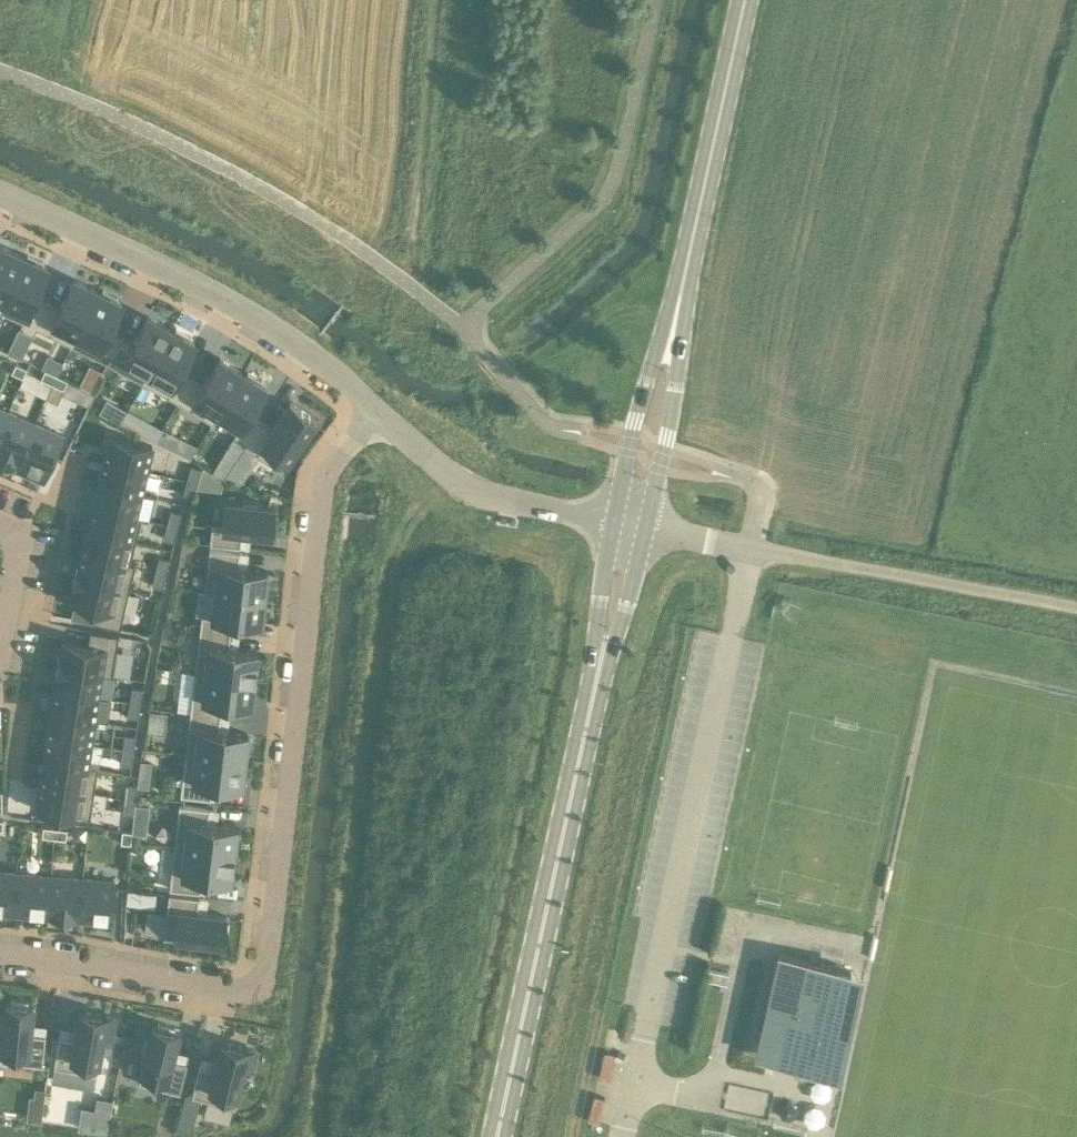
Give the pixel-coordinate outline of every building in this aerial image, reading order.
[(23,256),(0,247),(0,306),(23,256)] [(0,306),(0,307),(24,318),(21,324),(34,330),(37,324),(48,300),(34,293),(46,267),(23,256),(0,306)] [(48,300),(37,324),(73,342),(98,291),(74,280),(62,306),(48,300)] [(98,291),(73,342),(108,359),(121,336),(108,328),(120,302),(98,291)] [(121,336),(108,359),(144,379),(170,330),(148,319),(135,343),(121,336)] [(8,351),(21,357),(34,330),(21,324),(8,351)] [(170,330),(144,379),(179,398),(193,375),(179,367),(193,343),(170,330)] [(45,368),(57,374),(63,362),(47,354),(41,366),(45,368)] [(193,375),(179,398),(214,418),(216,415),(242,371),(221,357),(206,382),(193,375)] [(27,366),(15,361),(11,371),(22,376),(27,366)] [(40,373),(26,368),(20,383),(33,388),(40,373)] [(56,373),(45,368),(41,376),(52,381),(56,373)] [(242,371),(216,415),(238,428),(235,432),(248,440),(261,419),(262,417),(249,409),(265,385),(242,371)] [(57,374),(56,373),(52,381),(63,387),(67,379),(57,374)] [(92,391),(97,382),(84,376),(79,384),(92,391)] [(63,387),(52,383),(46,395),(57,400),(63,387)] [(100,412),(120,423),(127,409),(108,398),(100,412)] [(261,419),(248,440),(245,443),(281,466),(314,416),(291,401),(274,428),(261,419)] [(0,424),(0,461),(13,467),(35,421),(8,408),(0,424)] [(35,421),(13,467),(42,480),(64,434),(35,421)] [(162,427),(151,421),(144,434),(155,440),(162,427)] [(155,440),(172,448),(180,436),(162,427),(155,440)] [(235,432),(224,452),(235,459),(245,443),(248,440),(235,432)] [(109,434),(103,459),(146,469),(152,444),(109,434)] [(103,459),(98,482),(140,492),(146,469),(103,459)] [(192,463),(188,478),(198,481),(202,467),(192,463)] [(188,478),(184,492),(194,495),(198,481),(188,478)] [(98,482),(92,506),(135,516),(140,492),(98,482)] [(212,524),(210,542),(241,545),(243,530),(271,534),(275,504),(226,498),(223,525),(212,524)] [(92,506),(87,529),(131,540),(137,516),(135,516),(92,506)] [(171,508),(167,522),(178,525),(181,511),(171,508)] [(167,522),(163,536),(174,539),(178,525),(167,522)] [(87,529),(81,552),(126,563),(131,540),(87,529)] [(209,546),(204,589),(215,590),(264,596),(267,569),(238,566),(240,550),(209,546)] [(81,552),(76,576),(129,588),(134,565),(126,563),(81,552)] [(159,555),(156,569),(166,572),(170,557),(159,555)] [(156,569),(152,583),(163,586),(166,572),(156,569)] [(76,576),(70,599),(95,605),(92,619),(120,626),(129,588),(76,576)] [(202,613),(200,630),(230,634),(232,618),(261,622),(264,596),(215,590),(213,615),(202,613)] [(62,639),(58,665),(101,671),(112,673),(118,634),(91,629),(88,644),(62,639)] [(200,630),(195,671),(254,678),(258,651),(229,647),(230,634),(200,630)] [(58,665),(54,688),(97,695),(101,671),(58,665)] [(195,671),(190,712),(221,715),(223,700),(251,703),(254,678),(195,671)] [(133,685),(130,699),(141,701),(144,686),(133,685)] [(54,688),(51,712),(93,719),(97,695),(54,688)] [(130,699),(128,714),(139,715),(141,701),(130,699)] [(51,712),(47,736),(90,742),(93,719),(51,712)] [(190,712),(185,752),(245,759),(248,732),(219,729),(221,715),(190,712)] [(125,732),(123,747),(134,749),(136,734),(125,732)] [(47,736),(43,760),(86,766),(90,742),(47,736)] [(123,747),(121,761),(132,763),(134,749),(123,747)] [(185,752),(180,793),(211,797),(213,782),(242,785),(245,759),(185,752)] [(43,760),(40,783),(93,792),(97,768),(86,766),(43,760)] [(127,782),(125,796),(136,798),(138,783),(127,782)] [(40,783),(36,808),(89,817),(93,792),(40,783)] [(125,796),(123,811),(134,812),(136,798),(125,796)] [(179,803),(174,846),(234,853),(237,826),(208,822),(210,807),(179,803)] [(43,825),(42,835),(53,836),(55,826),(43,825)] [(55,826),(53,836),(65,837),(66,828),(55,826)] [(122,829),(121,841),(131,842),(132,831),(122,829)] [(174,846),(169,887),(200,891),(202,875),(231,879),(234,853),(174,846)] [(16,912),(19,872),(0,870),(0,911),(16,912)] [(19,872),(16,912),(48,915),(51,875),(19,872)] [(51,875),(48,915),(80,917),(83,878),(51,875)] [(83,878),(80,917),(112,920),(116,880),(83,878)] [(169,893),(164,934),(192,938),(192,941),(210,943),(210,940),(223,941),(227,913),(198,909),(200,896),(169,893)] [(830,1061),(850,969),(778,953),(758,1045),(830,1061)] [(0,1057),(0,1060),(43,1064),(46,1033),(30,1032),(33,1003),(28,1003),(28,1000),(10,998),(10,1001),(5,1000),(4,1014),(1,1014),(0,1027),(0,1031),(2,1031),(0,1057)] [(60,1035),(54,1065),(97,1073),(104,1034),(113,1035),(116,1016),(80,1009),(75,1037),(60,1035)] [(145,1053),(138,1081),(180,1092),(187,1061),(172,1058),(179,1030),(174,1028),(175,1026),(158,1022),(157,1024),(152,1023),(149,1036),(146,1035),(142,1053),(145,1053)] [(199,1064),(192,1095),(234,1105),(244,1066),(252,1068),(257,1049),(221,1040),(215,1068),(199,1064)]
